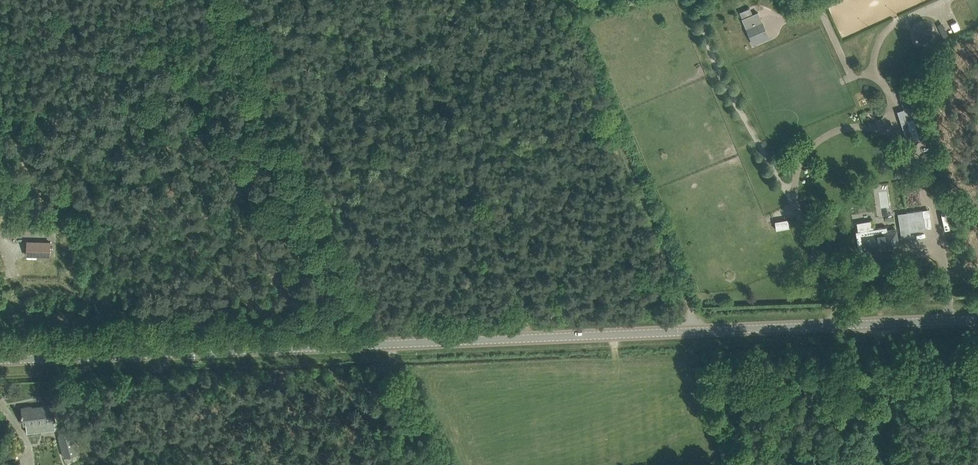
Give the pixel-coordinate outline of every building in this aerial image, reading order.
[(956,32),(963,29),(957,16),(950,19),(956,32)] [(766,32),(761,20),(746,27),(752,39),(766,32)] [(915,105),(904,108),(907,120),(906,121),(913,142),(915,142),(921,140),(915,122),(921,120),(920,116),(918,116),(915,105)] [(907,212),(909,232),(933,228),(931,216),(924,217),(923,210),(907,212)] [(775,221),(776,229),(792,227),(791,219),(775,221)] [(862,235),(862,240),(864,250),(886,247),(885,240),(897,238),(896,228),(887,230),(887,232),(862,235)] [(27,240),(26,256),(50,256),(51,241),(27,240)] [(21,413),(22,416),(23,423),(55,420),(54,405),(22,409),(23,413),(21,413)] [(72,432),(58,435),(64,457),(78,454),(72,432)]
